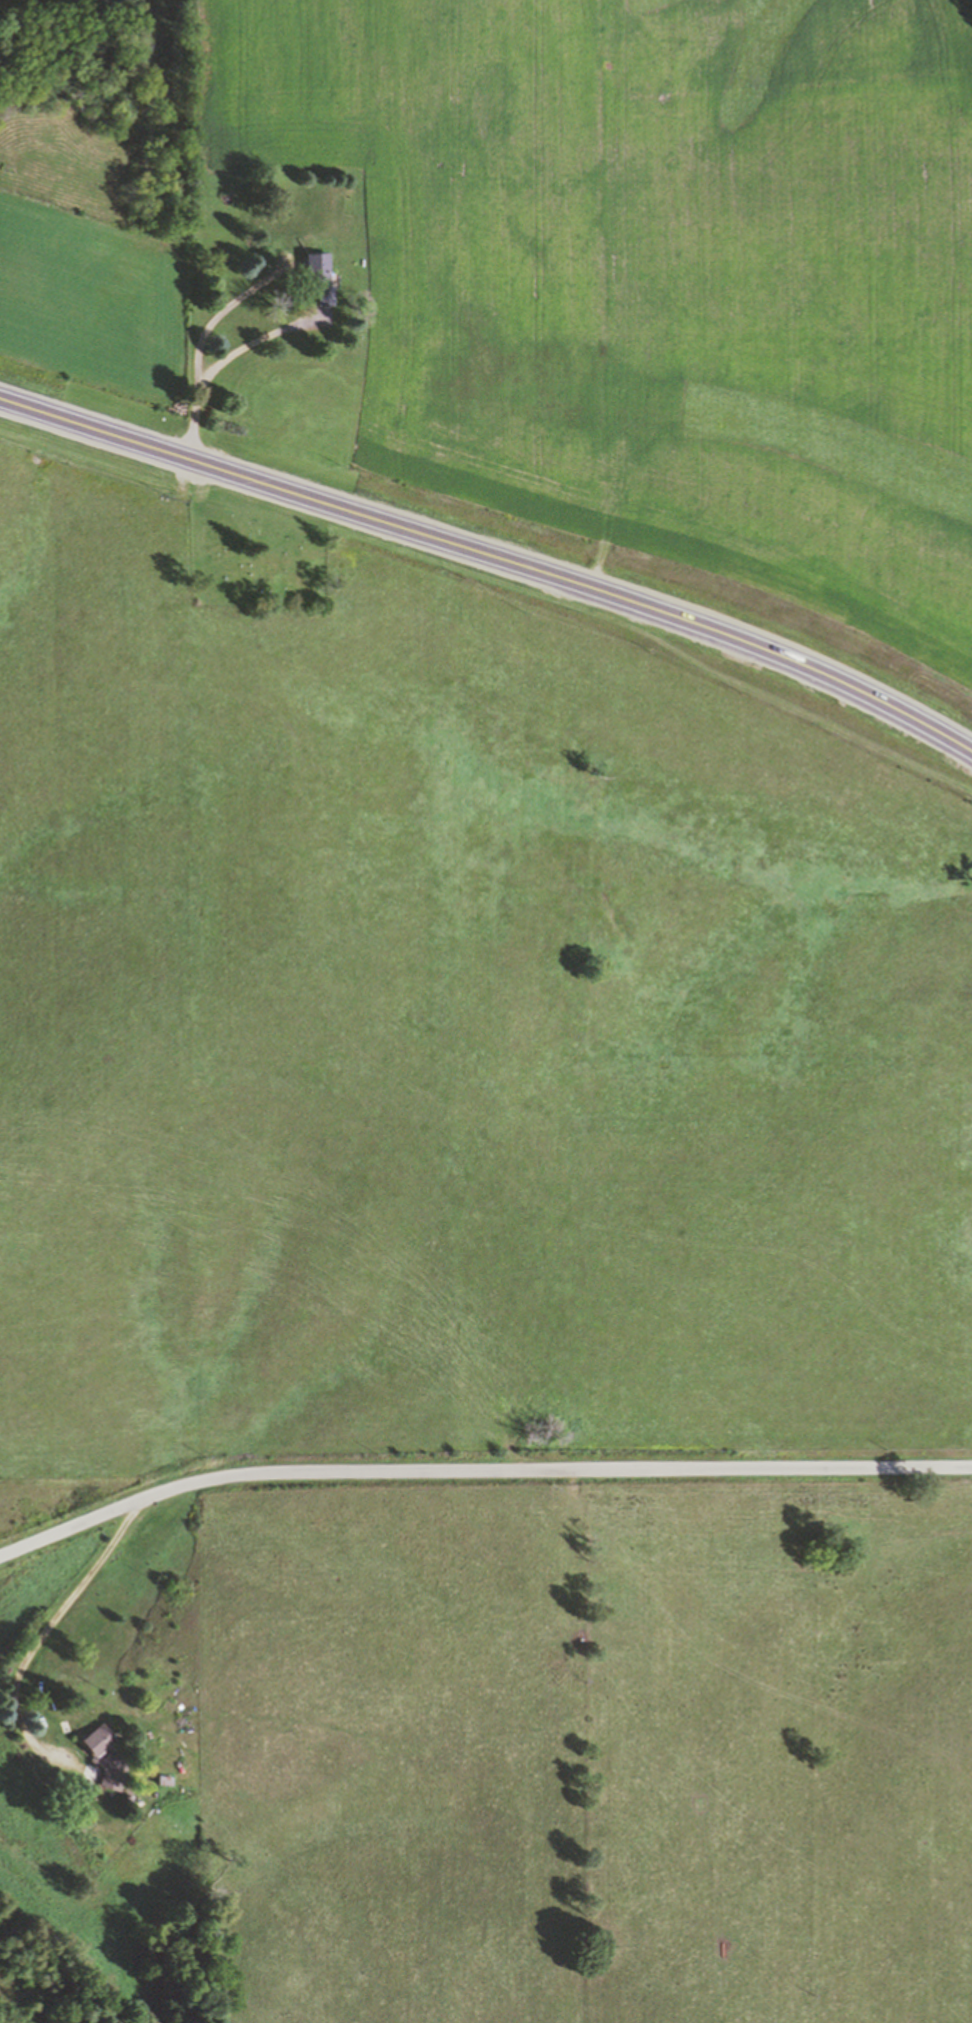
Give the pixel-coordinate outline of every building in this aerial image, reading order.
[(306,255),(308,290),(319,289),(320,304),(335,303),(334,287),(330,287),(329,253),(306,255)] [(80,1738),(93,1754),(89,1757),(94,1763),(97,1761),(102,1768),(97,1782),(118,1791),(129,1759),(101,1721),(80,1738)]
